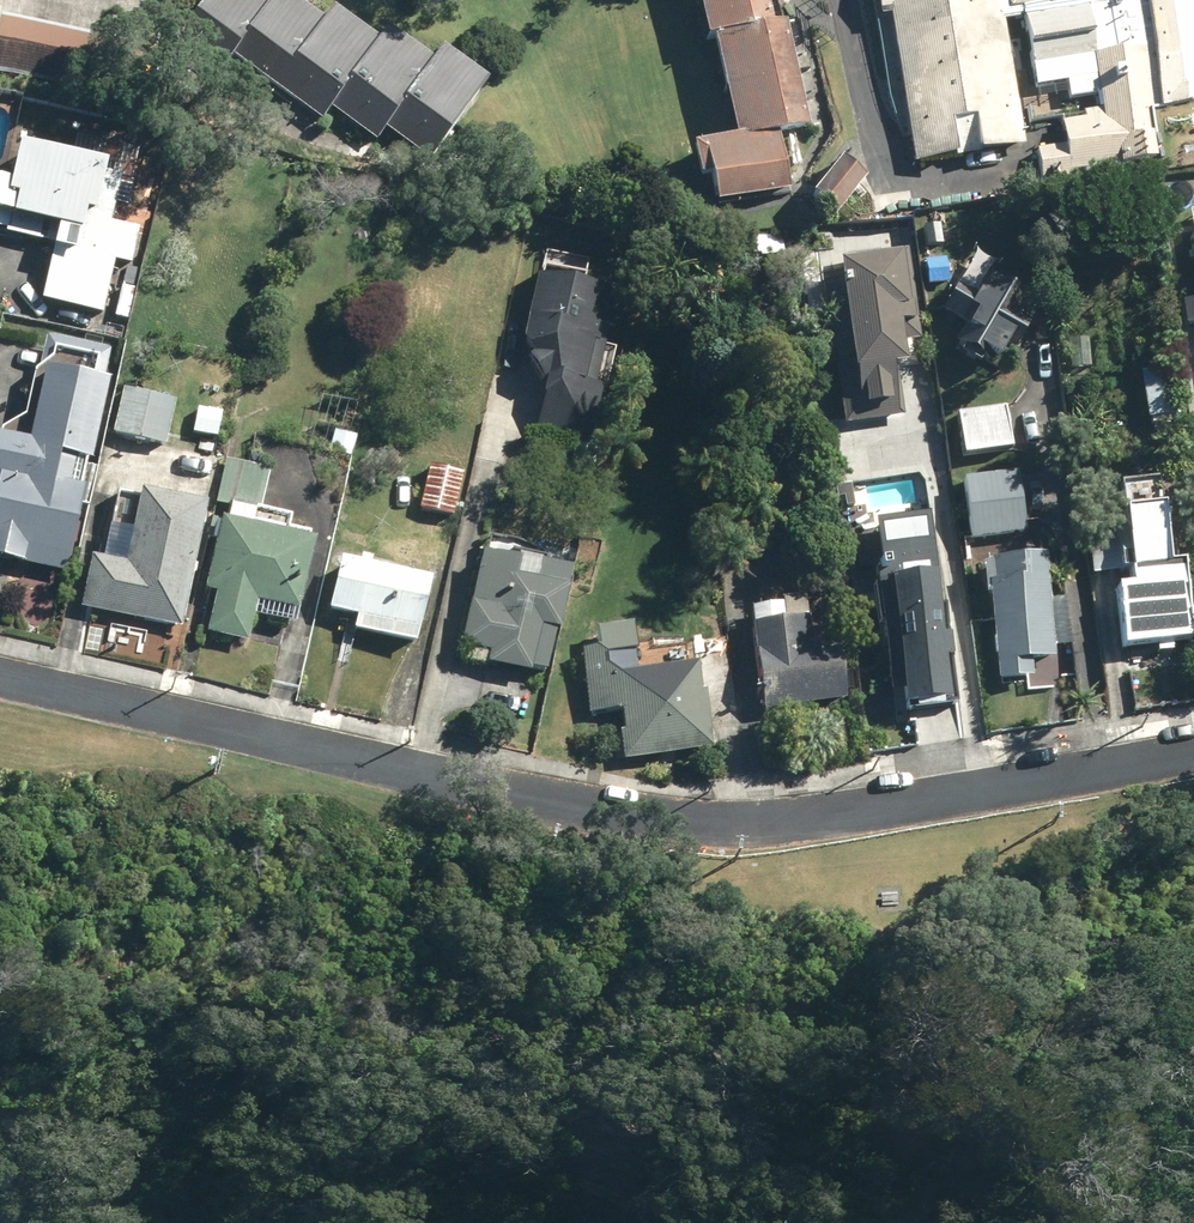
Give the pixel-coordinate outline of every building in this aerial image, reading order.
[(498,80),(454,46),(442,61),(397,26),(387,40),(342,6),(331,20),(306,0),(210,0),(185,32),(231,68),(242,54),(328,121),(338,108),(381,140),(391,127),(434,161),(498,80)] [(700,218),(783,195),(768,141),(804,131),(775,29),(768,31),(759,0),(678,0),(692,50),(696,50),(724,150),(675,163),(683,193),(692,190),(700,218)] [(909,164),(1018,146),(998,28),(1012,25),(1033,143),(1186,117),(1165,0),(881,0),(909,164)] [(5,15),(0,37),(0,73),(144,103),(156,47),(5,15)] [(33,140),(26,181),(0,177),(0,226),(62,236),(52,300),(108,309),(116,262),(139,266),(145,227),(120,223),(131,156),(33,140)] [(858,185),(834,165),(800,205),(824,226),(858,185)] [(1183,234),(1187,297),(1193,296),(1193,234),(1183,234)] [(1013,277),(979,252),(937,309),(957,324),(937,351),(978,382),(1008,341),(981,322),(1013,277)] [(540,253),(534,283),(525,282),(510,359),(533,363),(520,432),(586,445),(613,298),(576,291),(582,261),(540,253)] [(913,255),(830,256),(831,382),(846,381),(846,417),(891,416),(890,335),(914,335),(913,255)] [(147,273),(128,269),(120,317),(139,320),(147,273)] [(121,379),(55,363),(37,439),(6,431),(0,455),(0,477),(7,479),(0,507),(0,556),(75,574),(95,488),(88,486),(95,458),(102,460),(121,379)] [(1181,369),(1185,435),(1193,435),(1193,368),(1181,369)] [(1167,372),(1132,376),(1137,428),(1172,424),(1167,372)] [(181,401),(129,389),(119,433),(172,445),(181,401)] [(947,419),(954,463),(1003,455),(996,412),(947,419)] [(275,468),(230,458),(220,501),(265,511),(275,468)] [(470,472),(435,463),(424,509),(459,517),(470,472)] [(1010,479),(952,488),(962,547),(1020,537),(1010,479)] [(188,629),(217,500),(151,486),(135,562),(97,554),(86,607),(188,629)] [(326,541),(231,517),(212,589),(223,592),(213,630),(254,641),(264,603),(307,614),(326,541)] [(1181,646),(1171,571),(1156,573),(1149,522),(1110,527),(1111,532),(1082,536),(1088,579),(1117,576),(1119,594),(1103,596),(1111,656),(1181,646)] [(859,591),(880,700),(888,698),(891,716),(949,704),(915,527),(855,538),(866,590),(859,591)] [(528,560),(492,551),(468,643),(496,651),(494,659),(539,671),(540,667),(556,671),(582,569),(529,555),(528,560)] [(444,577),(351,556),(339,610),(363,615),(361,627),(429,642),(444,577)] [(1048,663),(1033,567),(976,576),(979,594),(975,595),(991,690),(1026,684),(1023,667),(1048,663)] [(736,619),(751,719),(838,706),(828,636),(798,640),(796,628),(773,631),(771,614),(736,619)] [(615,768),(702,757),(695,701),(688,702),(685,676),(626,683),(620,635),(586,639),(588,657),(575,659),(583,723),(611,719),(613,738),(612,738),(615,768)]
